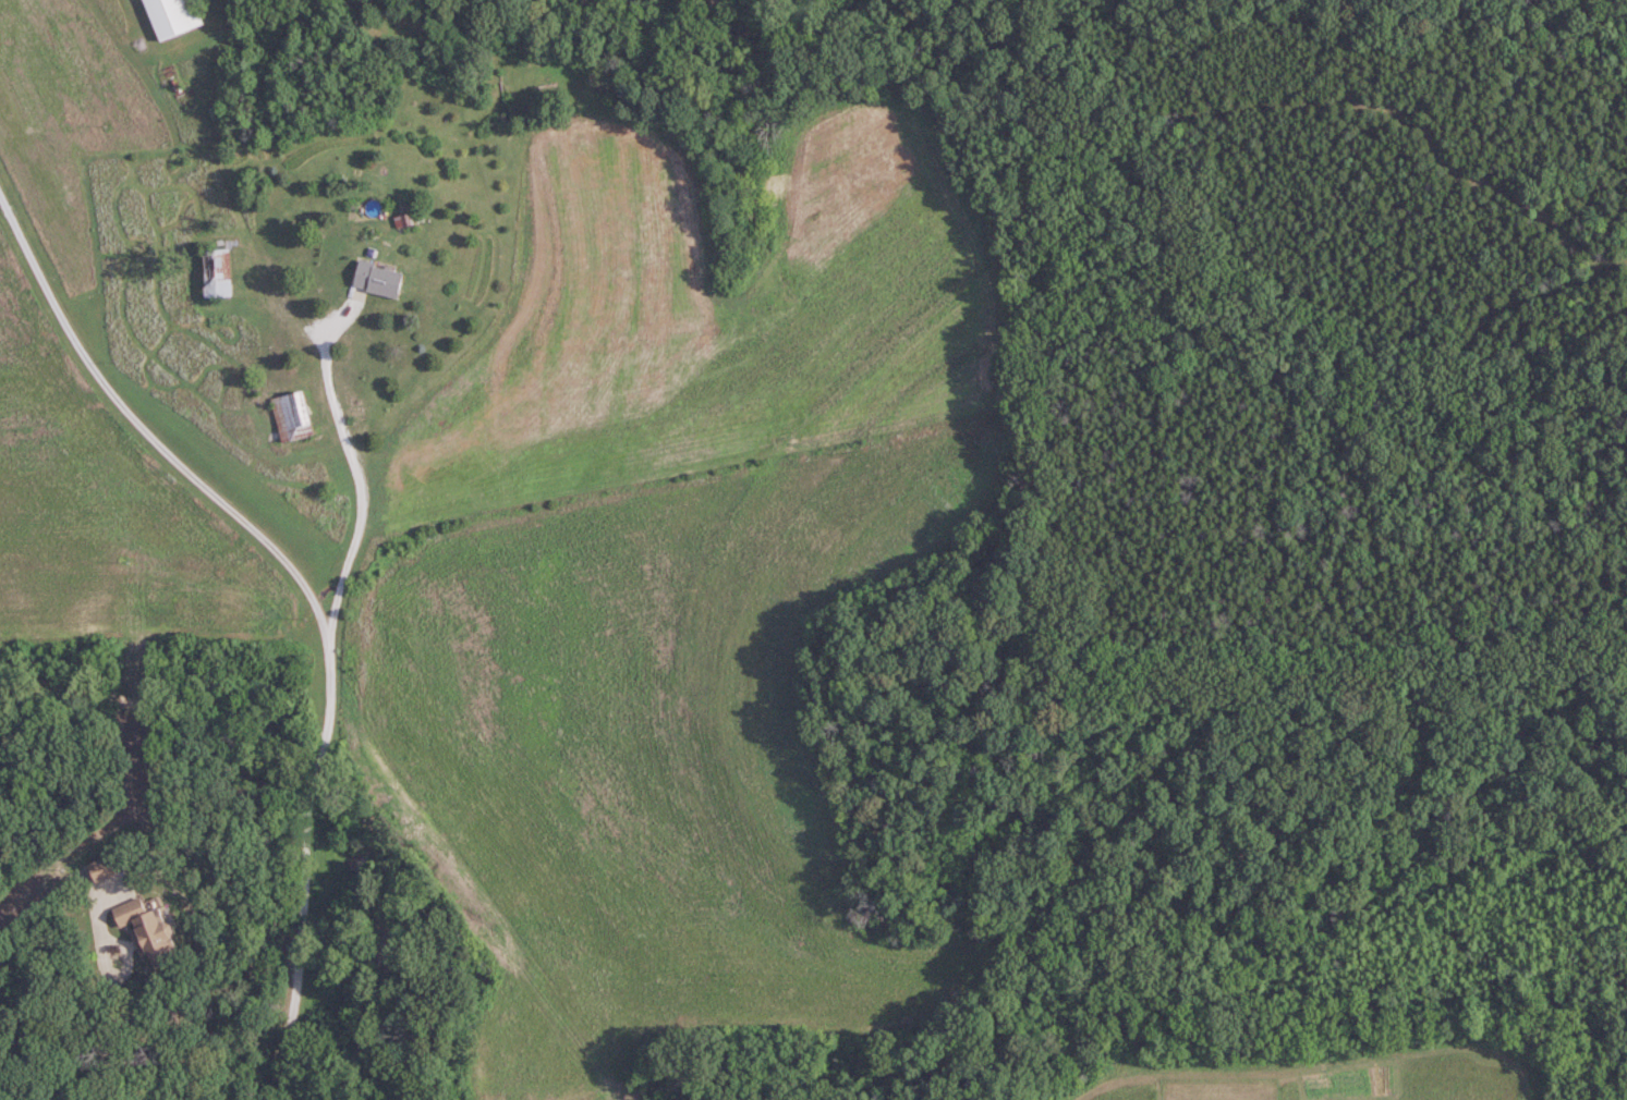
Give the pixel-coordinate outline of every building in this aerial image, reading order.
[(159,41),(203,25),(195,0),(145,0),(159,41)] [(397,215),(397,226),(424,224),(423,213),(397,215)] [(204,249),(205,297),(232,296),(231,249),(204,249)] [(354,286),(399,298),(406,271),(361,259),(354,286)] [(281,435),(312,427),(304,391),(272,399),(281,435)] [(96,883),(117,874),(110,855),(89,864),(96,883)] [(160,894),(114,908),(120,927),(131,924),(141,957),(152,953),(155,962),(179,955),(160,894)]
